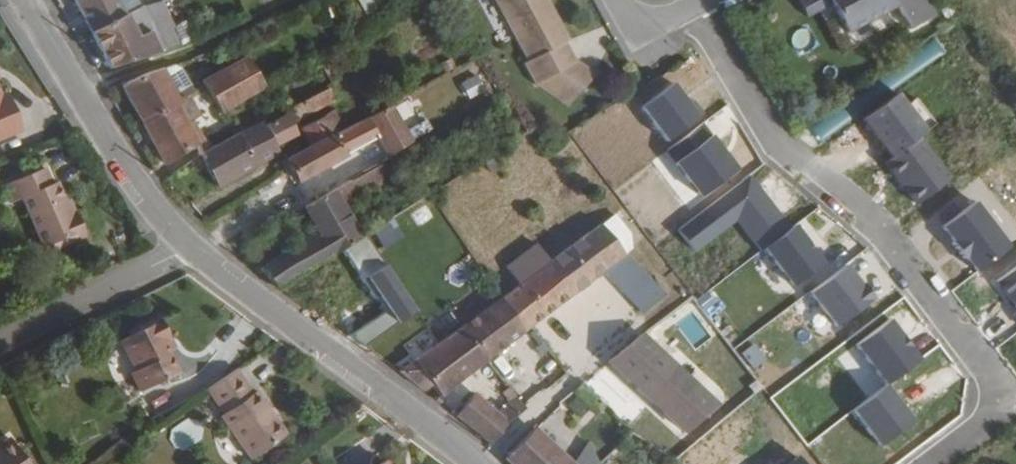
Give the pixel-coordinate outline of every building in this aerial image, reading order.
[(90,33),(145,5),(143,0),(136,4),(135,1),(121,7),(118,0),(73,0),(90,33)] [(162,0),(159,0),(145,5),(90,33),(109,68),(183,43),(162,0)] [(581,60),(569,41),(573,39),(550,0),(498,0),(534,61),(530,63),(543,84),(581,60)] [(798,1),(807,17),(831,3),(829,0),(801,0),(798,1)] [(847,33),(897,6),(910,29),(935,16),(926,0),(829,0),(831,3),(847,33)] [(220,112),(261,90),(265,88),(247,57),(201,81),(206,88),(220,112)] [(597,76),(581,60),(543,84),(572,107),(597,76)] [(165,104),(178,99),(176,95),(162,68),(137,76),(120,85),(142,121),(165,104)] [(457,81),(463,101),(481,95),(474,75),(457,81)] [(673,83),(641,107),(666,140),(698,116),(673,83)] [(905,86),(862,118),(891,157),(918,136),(934,124),(905,86)] [(190,87),(176,95),(178,99),(187,96),(192,93),(190,87)] [(333,100),(327,88),(291,107),(297,119),(333,100)] [(0,95),(0,137),(22,128),(7,93),(1,96),(0,95)] [(193,125),(201,121),(187,96),(178,99),(165,104),(142,121),(165,161),(196,144),(202,141),(193,125)] [(397,110),(393,102),(358,120),(362,128),(367,125),(384,155),(406,143),(391,113),(397,110)] [(334,132),(348,125),(338,106),(301,126),(309,145),(334,132)] [(274,144),(295,133),(285,114),(265,126),(262,121),(239,134),(254,164),(277,151),(274,144)] [(700,196),(734,170),(700,125),(666,151),(700,196)] [(298,180),(346,155),(334,132),(309,145),(286,157),(298,180)] [(254,164),(239,134),(202,154),(219,183),(254,164)] [(950,179),(918,136),(891,157),(884,162),(916,205),(950,179)] [(41,239),(49,236),(57,233),(59,238),(83,227),(73,203),(66,207),(61,193),(53,174),(48,176),(41,160),(0,177),(0,179),(7,195),(19,189),(41,239)] [(381,162),(362,172),(371,189),(372,191),(390,181),(381,162)] [(261,269),(279,287),(358,237),(342,205),(371,189),(362,172),(305,204),(321,235),(261,269)] [(764,248),(788,231),(759,192),(754,195),(743,181),(677,231),(692,251),(736,218),(761,251),(764,248)] [(61,193),(66,207),(73,203),(67,190),(61,193)] [(974,202),(942,227),(976,272),(1008,248),(974,202)] [(424,204),(405,213),(412,229),(431,221),(424,204)] [(376,251),(398,239),(387,218),(365,230),(376,251)] [(602,225),(550,263),(575,295),(608,270),(641,314),(664,295),(619,251),(602,225)] [(792,286),(823,263),(795,226),(788,231),(764,248),(792,286)] [(49,236),(51,241),(59,238),(57,233),(49,236)] [(500,300),(524,333),(531,328),(575,295),(550,263),(500,300)] [(846,265),(810,292),(837,328),(872,301),(846,265)] [(997,282),(1015,306),(1015,268),(997,282)] [(524,333),(500,300),(462,327),(488,361),(523,334),(524,333)] [(889,318),(856,343),(886,383),(919,358),(889,318)] [(141,395),(176,372),(163,352),(157,343),(163,339),(149,319),(127,335),(129,338),(115,348),(134,375),(130,379),(141,395)] [(439,344),(400,372),(424,391),(431,385),(440,397),(488,361),(462,327),(439,344)] [(611,361),(686,433),(714,403),(644,335),(611,361)] [(163,352),(170,348),(163,339),(157,343),(163,352)] [(252,390),(235,366),(206,386),(224,411),(220,413),(250,457),(286,431),(256,387),(252,390)] [(853,411),(879,446),(913,421),(887,386),(853,411)] [(598,409),(580,391),(560,411),(579,430),(598,409)] [(496,416),(475,396),(457,416),(491,444),(507,423),(525,408),(516,398),(496,416)] [(534,428),(505,456),(513,463),(573,463),(534,428)] [(10,440),(0,447),(0,463),(27,463),(10,440)]
